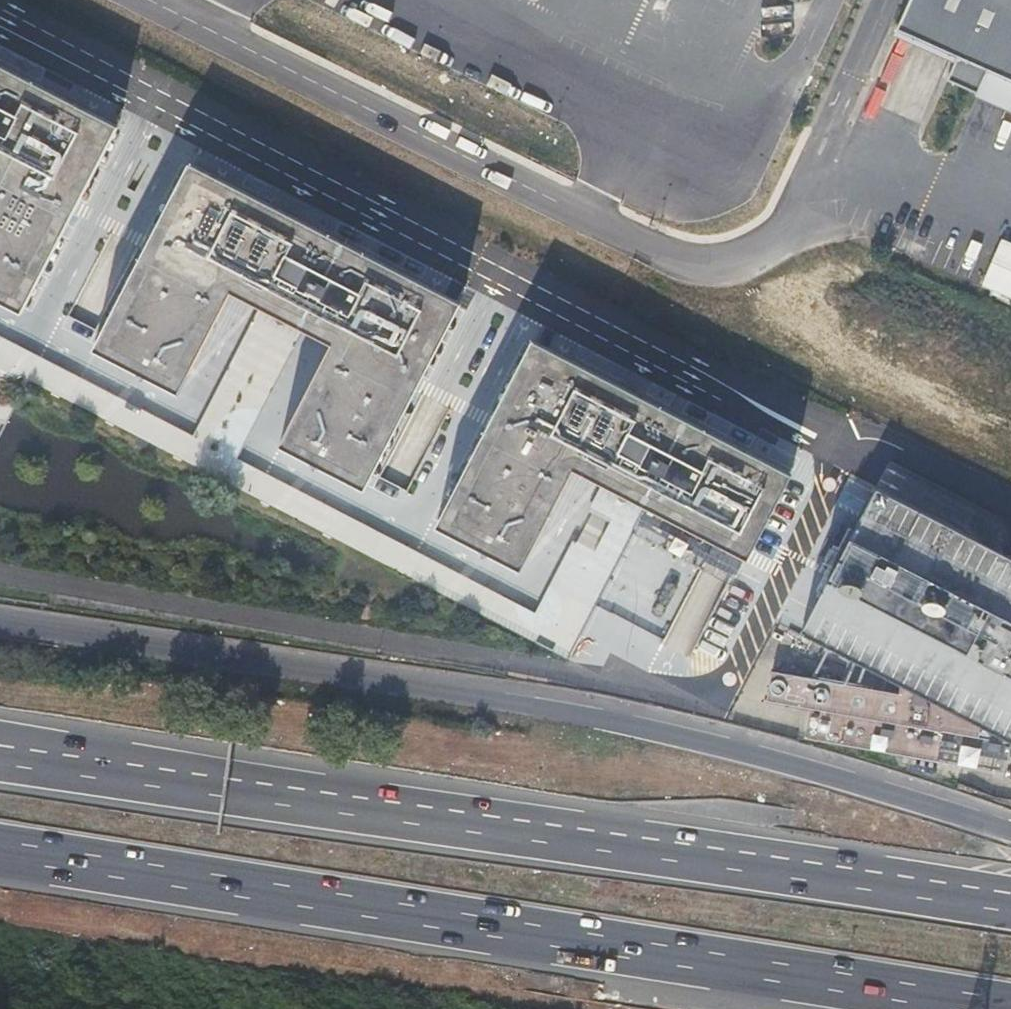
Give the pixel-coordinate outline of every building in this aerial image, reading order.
[(893,34),(948,57),(937,80),(975,97),(985,74),(1010,86),(1010,0),(908,0),(893,34)] [(26,310),(120,124),(0,62),(0,297),(26,310)] [(193,160),(98,347),(182,392),(233,292),(278,315),(337,344),(285,445),(369,491),(466,302),(193,160)] [(997,238),(976,286),(1010,301),(1010,244),(997,238)] [(532,339),(438,526),(524,571),(580,468),(636,495),(755,554),(795,473),(532,339)] [(807,633),(1010,739),(1010,558),(989,547),(880,489),(807,633)]
